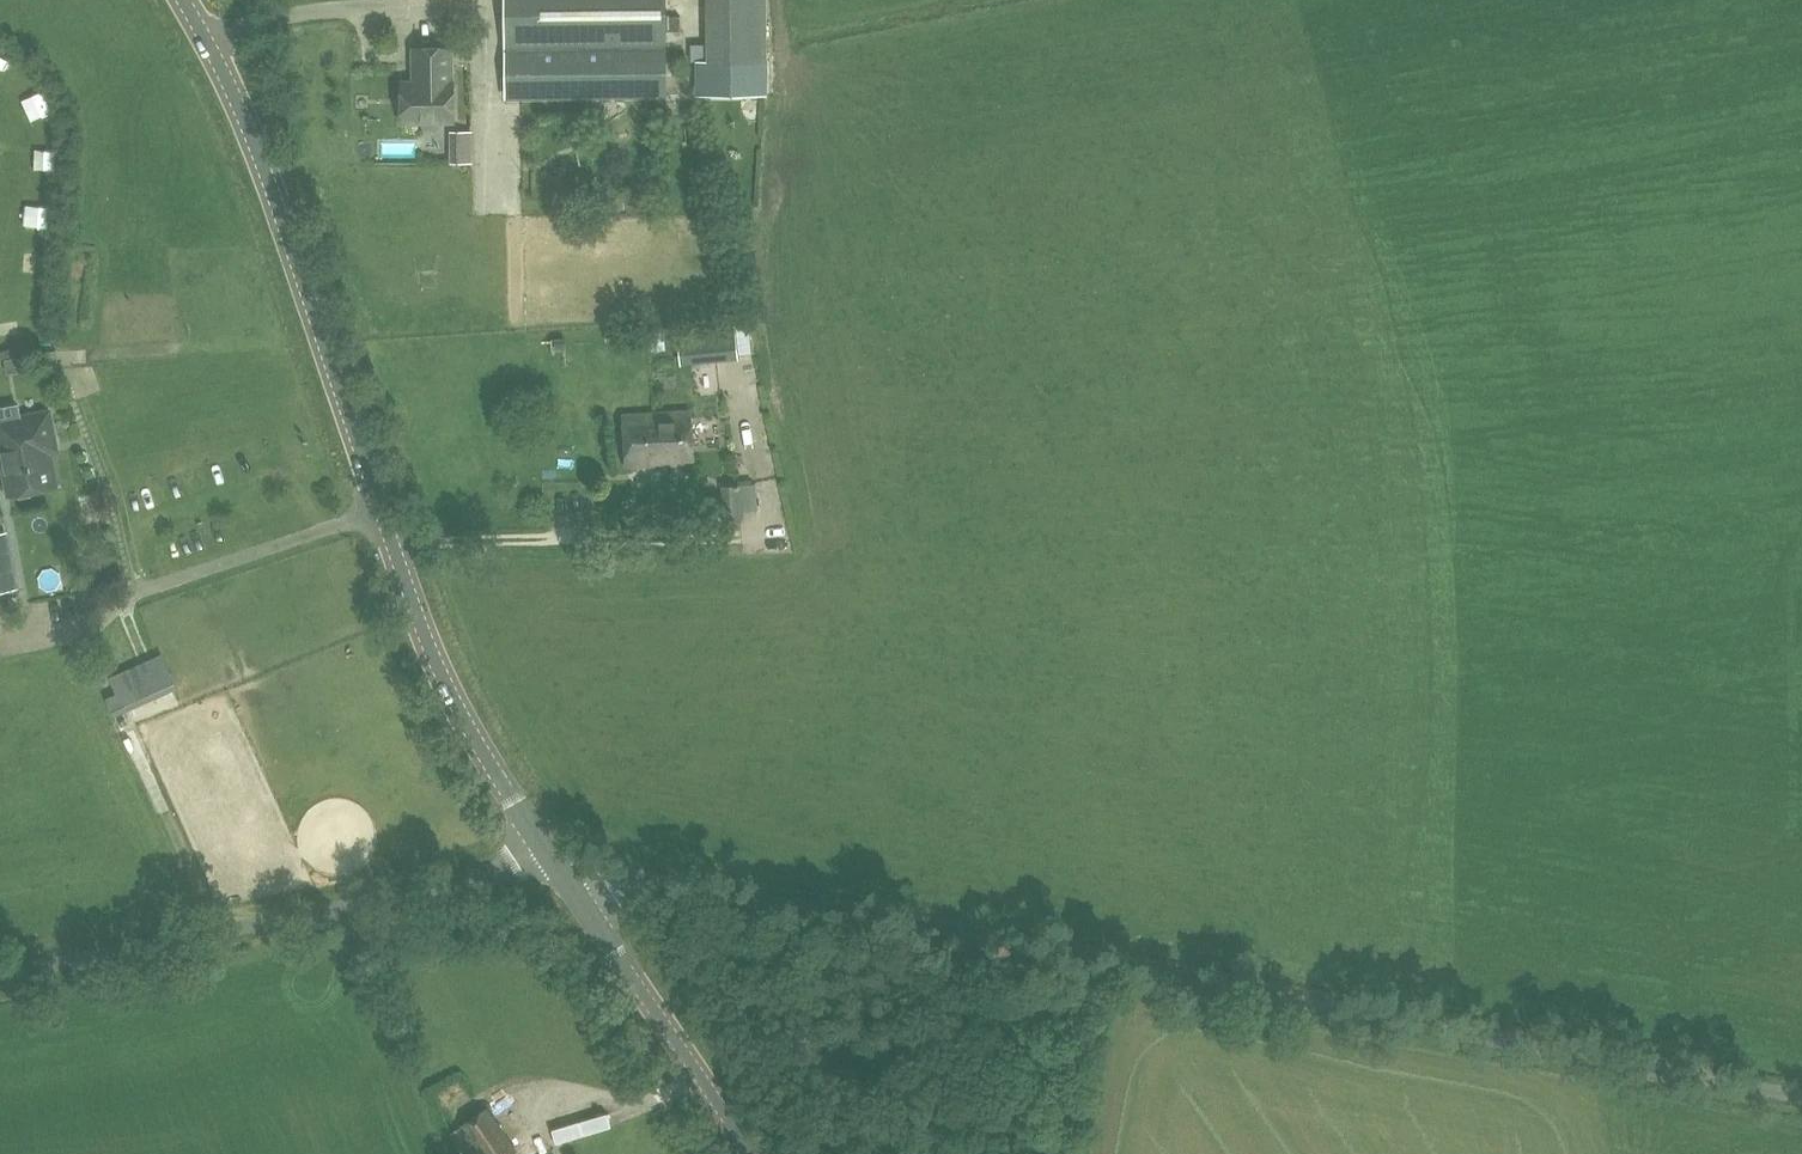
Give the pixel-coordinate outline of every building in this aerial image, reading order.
[(505,70),(572,69),(614,69),(614,58),(631,58),(632,64),(650,64),(649,58),(666,57),(665,0),(505,0),(505,70)] [(774,0),(721,0),(722,55),(775,54),(774,0)] [(403,120),(453,119),(453,82),(450,82),(450,47),(413,48),(414,83),(402,83),(403,120)] [(737,358),(734,324),(678,329),(680,364),(737,358)] [(628,331),(629,350),(645,349),(644,330),(628,331)] [(2,461),(50,451),(56,450),(49,410),(0,420),(0,452),(2,461)] [(693,462),(690,410),(655,412),(657,445),(669,444),(670,463),(693,462)] [(626,465),(670,463),(669,444),(657,445),(655,412),(623,414),(626,465)] [(8,493),(56,484),(50,451),(2,461),(8,493)] [(758,510),(756,483),(721,485),(724,524),(743,523),(742,512),(758,510)] [(17,588),(6,531),(0,533),(0,590),(17,588)] [(135,707),(179,688),(163,653),(110,676),(125,711),(135,707)] [(137,757),(150,752),(142,735),(130,741),(137,757)] [(519,1151),(489,1106),(458,1125),(460,1127),(450,1133),(465,1153),(515,1153),(519,1151)]
